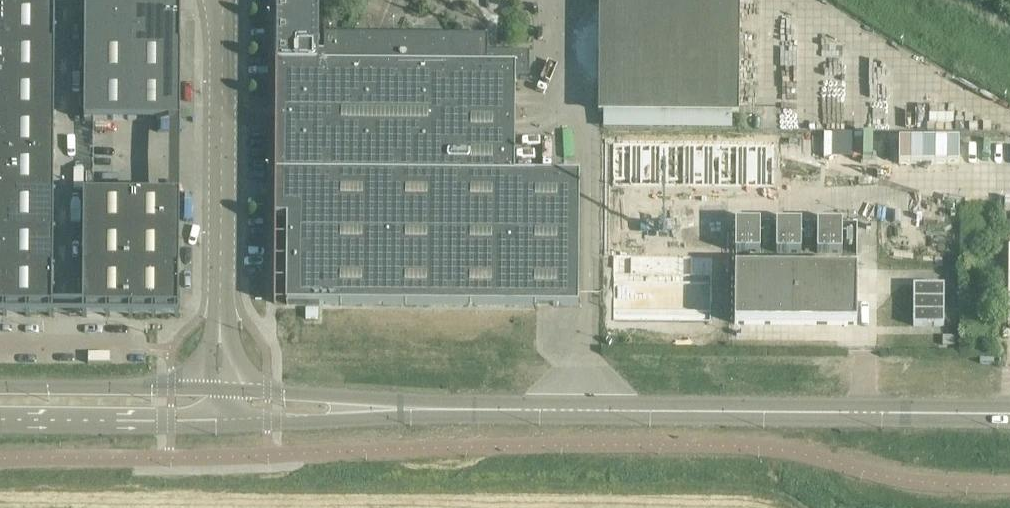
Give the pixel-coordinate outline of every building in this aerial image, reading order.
[(276,64),(319,64),(320,0),(277,0),(276,64)] [(740,0),(599,0),(598,111),(739,112),(740,0)] [(54,43),(55,5),(7,4),(7,42),(54,43)] [(180,120),(181,6),(85,5),(84,120),(180,120)] [(54,80),(54,43),(7,42),(6,80),(54,80)] [(515,131),(516,65),(319,64),(276,64),(275,172),(515,173),(515,131)] [(54,118),(54,80),(6,80),(6,118),(54,118)] [(54,156),(54,118),(6,118),(6,156),(54,156)] [(54,194),(54,156),(6,156),(5,193),(54,194)] [(579,306),(580,174),(557,174),(515,173),(275,172),(275,194),(275,217),(287,217),(286,303),(579,306)] [(131,308),(132,193),(84,192),(83,307),(131,308)] [(54,232),(54,194),(5,193),(5,231),(54,232)] [(179,308),(180,193),(132,193),(131,308),(179,308)] [(760,252),(761,223),(760,222),(736,222),(735,252),(760,252)] [(801,253),(801,223),(802,223),(777,222),(776,252),(801,253)] [(842,253),(843,223),(818,223),(817,253),(842,253)] [(53,269),(54,232),(5,231),(5,269),(53,269)] [(857,325),(857,269),(735,268),(735,324),(857,325)] [(53,307),(53,269),(5,269),(5,307),(53,307)] [(913,326),(944,326),(944,286),(913,285),(913,326)]
